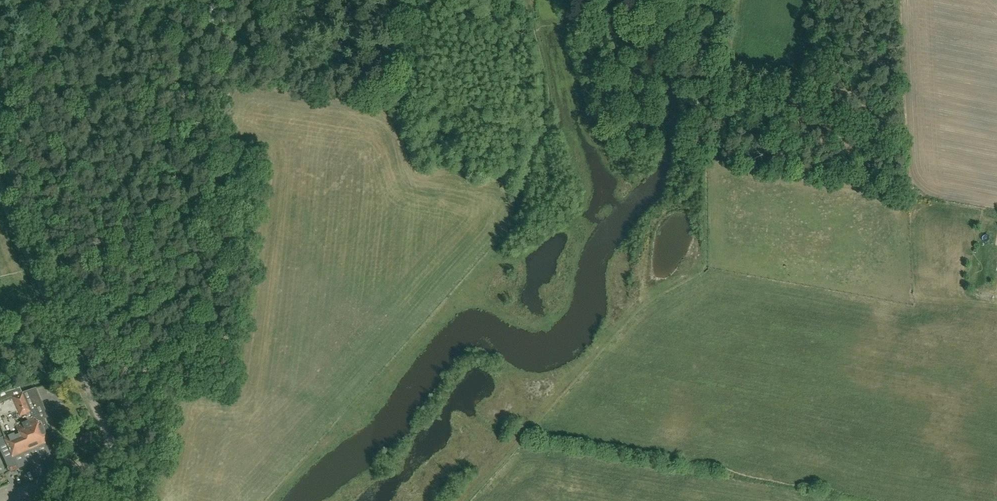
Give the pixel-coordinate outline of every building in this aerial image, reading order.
[(13,460),(47,445),(50,444),(51,441),(51,437),(43,419),(48,417),(35,388),(23,393),(23,392),(22,392),(20,388),(0,394),(0,438),(3,436),(13,460)] [(0,438),(0,450),(10,473),(18,469),(13,460),(3,436),(0,438)] [(13,460),(18,469),(32,463),(34,469),(41,466),(39,461),(51,455),(47,445),(13,460)]
